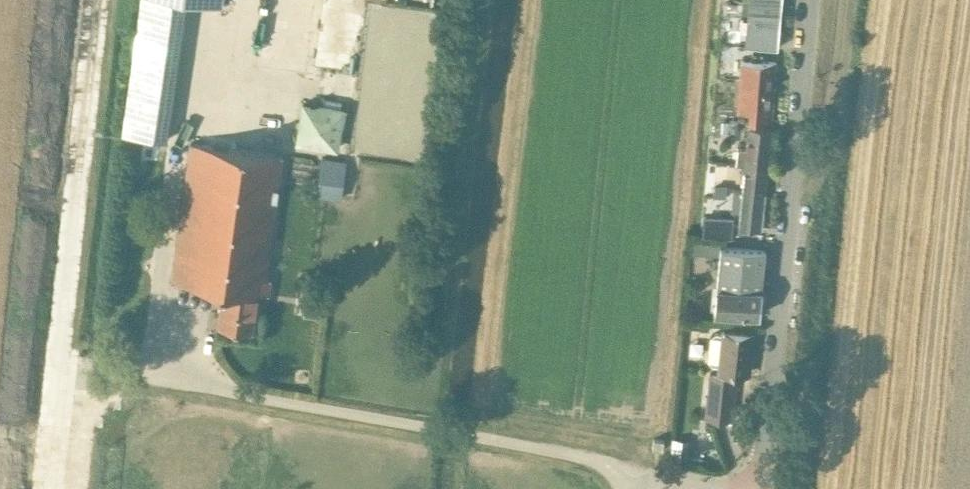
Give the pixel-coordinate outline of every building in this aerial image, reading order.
[(223,0),(141,0),(122,133),(168,139),(187,0),(223,5),(223,0)] [(781,0),(748,0),(747,17),(740,17),(739,29),(746,29),(744,44),(777,46),(777,42),(782,40),(782,33),(778,31),(781,0)] [(753,90),(773,92),(775,64),(762,62),(762,58),(751,56),(751,61),(741,60),(739,85),(753,86),(753,90)] [(770,121),(773,92),(753,90),(753,86),(739,85),(737,107),(749,108),(748,119),(770,121)] [(341,103),(301,97),(295,138),(335,144),(341,103)] [(720,120),(720,131),(736,131),(737,122),(737,120),(720,120)] [(743,165),(766,167),(770,127),(747,125),(743,165)] [(223,287),(257,292),(268,294),(271,278),(266,277),(283,154),(190,141),(171,280),(223,287)] [(322,157),(317,195),(343,198),(348,160),(322,157)] [(764,195),(766,167),(743,165),(740,193),(764,195)] [(714,183),(712,194),(725,195),(726,184),(714,183)] [(761,228),(764,195),(740,193),(737,226),(761,228)] [(703,213),(701,234),(731,237),(733,216),(703,213)] [(691,240),(690,251),(699,251),(699,240),(691,240)] [(758,314),(764,251),(720,247),(716,283),(713,310),(758,314)] [(252,331),(257,292),(223,287),(218,326),(252,331)] [(709,336),(707,360),(712,365),(717,365),(716,371),(720,371),(750,374),(751,361),(753,334),(753,331),(721,328),(720,331),(720,333),(715,332),(709,336)] [(732,419),(736,375),(708,373),(704,416),(732,419)] [(663,436),(653,435),(652,447),(662,449),(663,436)] [(674,437),(672,457),(684,458),(687,439),(674,437)] [(710,453),(707,461),(710,467),(722,463),(717,451),(710,453)]
